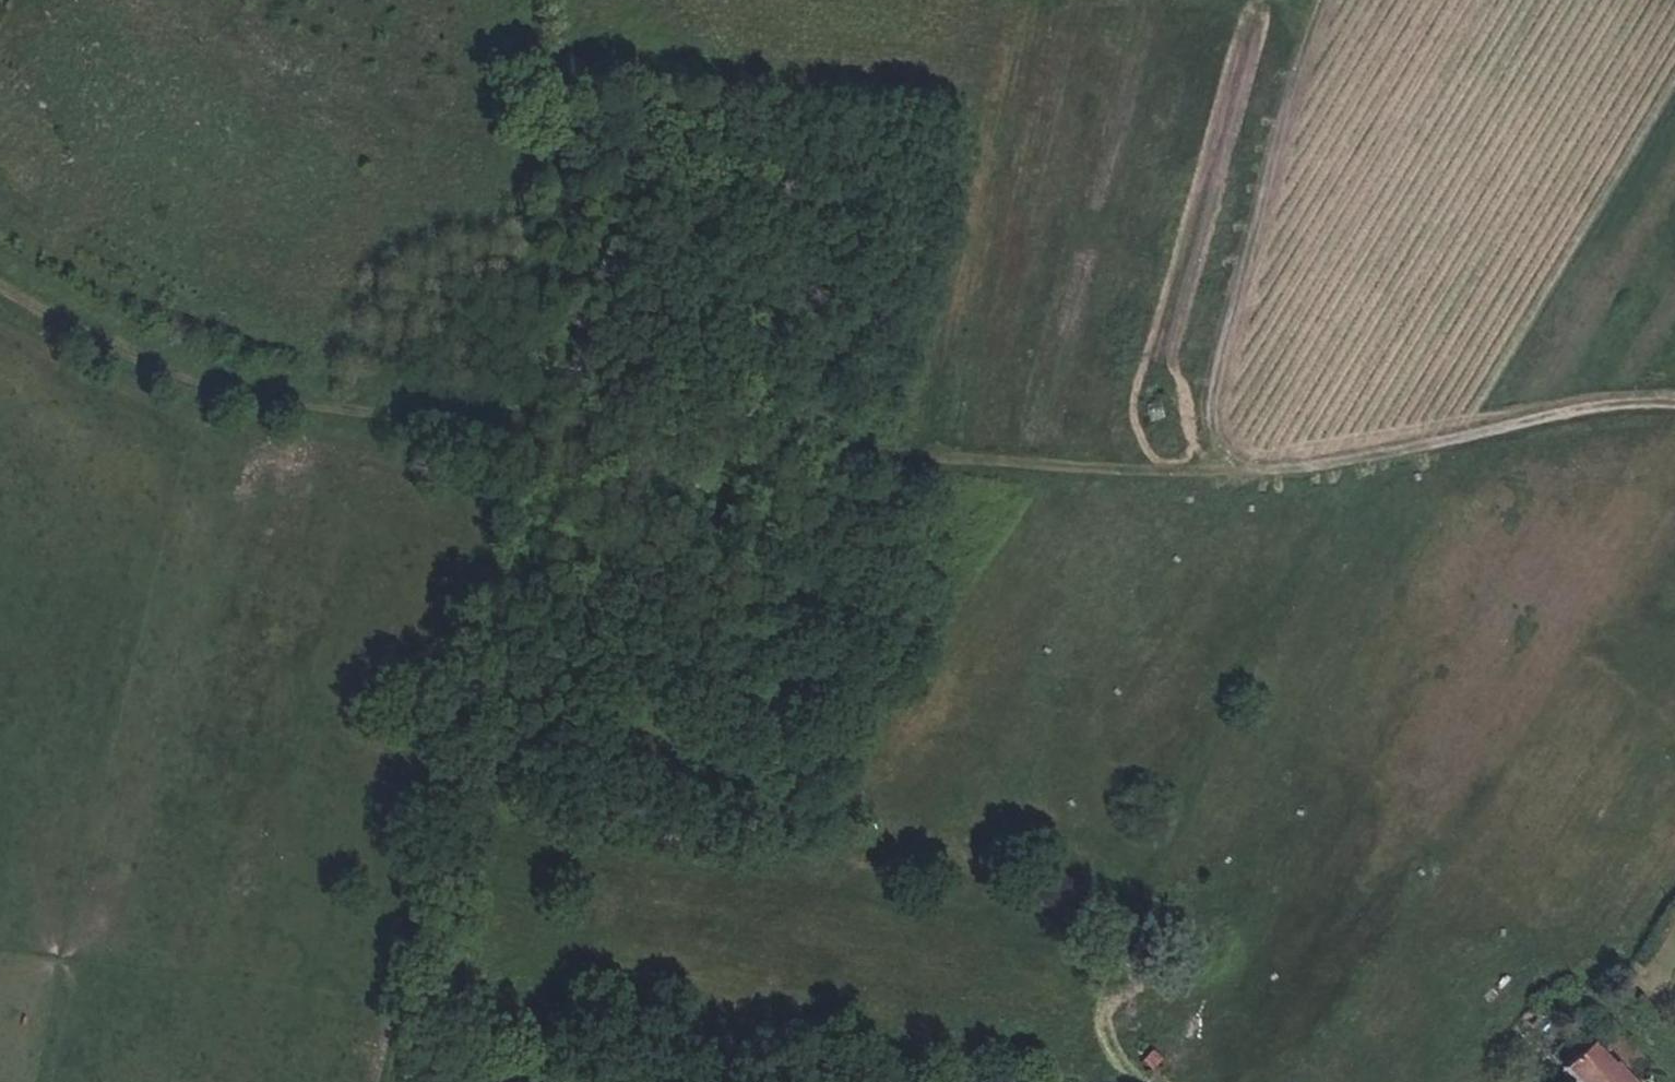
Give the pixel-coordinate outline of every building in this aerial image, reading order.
[(1556,1081),(1650,1081),(1589,1025),(1572,1045),(1555,1031),(1531,1058),(1556,1081)]
